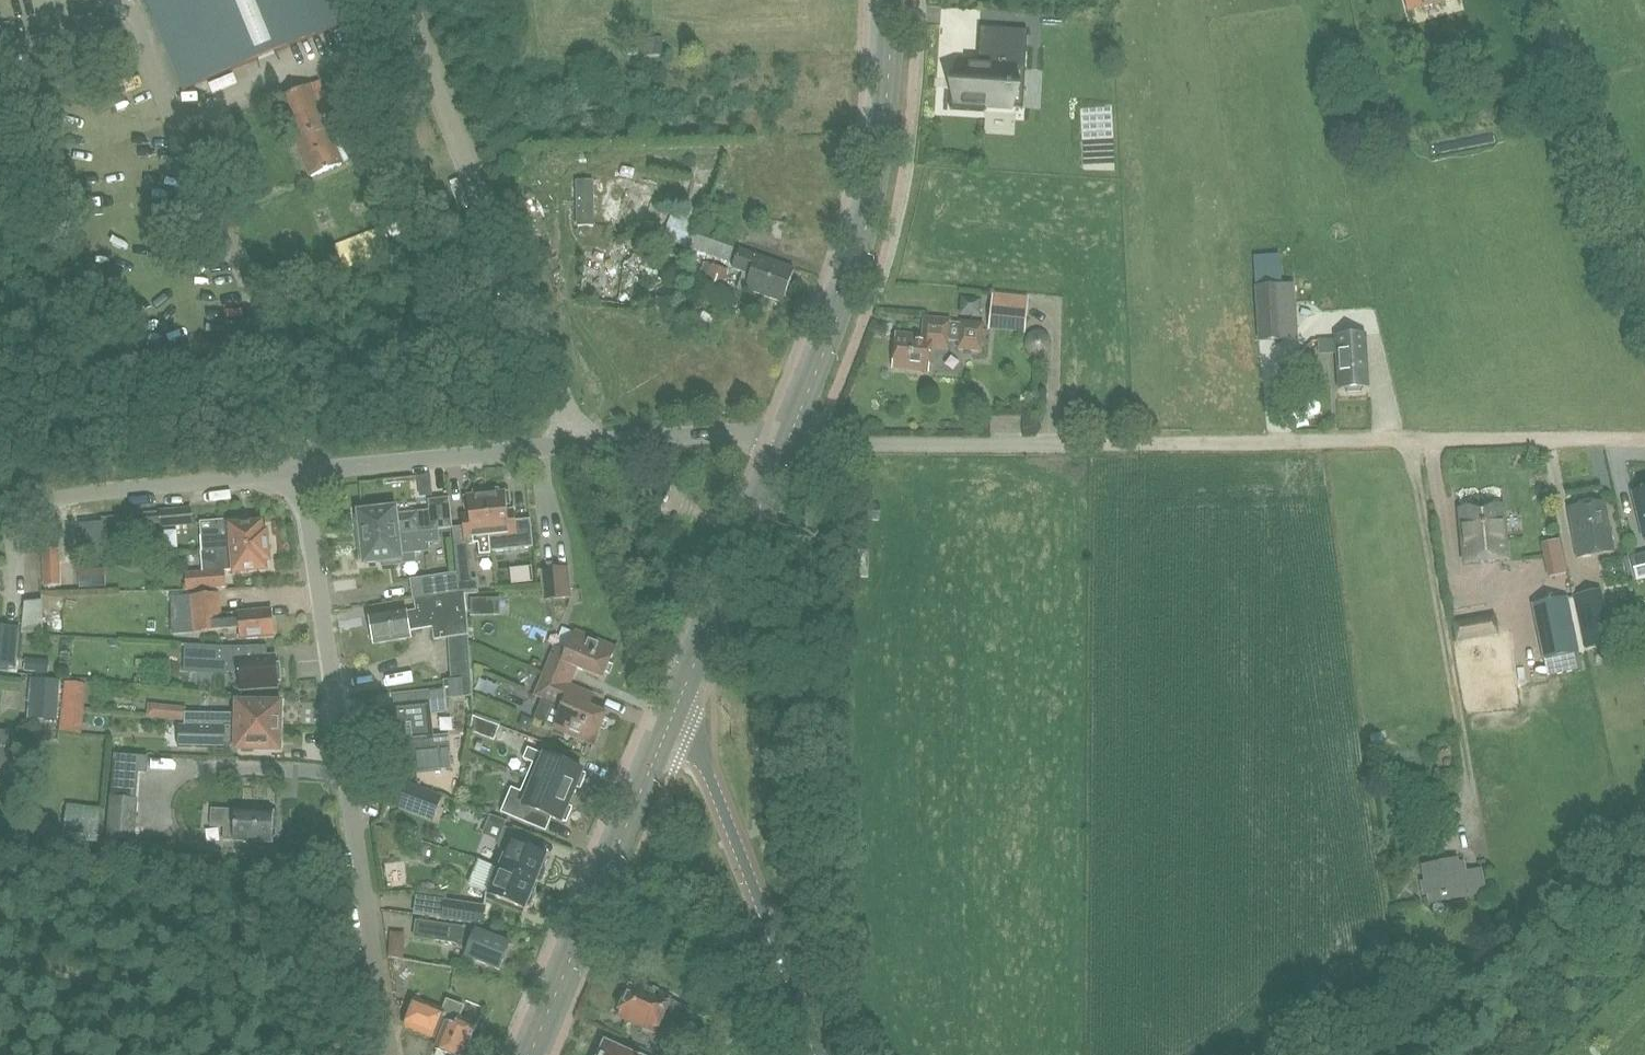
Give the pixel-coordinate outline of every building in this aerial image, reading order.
[(180,90),(350,24),(340,0),(145,0),(180,90)] [(1408,11),(1446,0),(1405,0),(1408,11)] [(1010,107),(1012,67),(1025,68),(1026,50),(1027,50),(1028,30),(1003,29),(1002,46),(988,45),(986,65),(960,63),(958,90),(952,89),(951,109),(984,111),(985,105),(1010,107)] [(312,176),(341,164),(352,159),(319,81),(308,85),(279,97),(312,176)] [(638,178),(640,166),(629,165),(625,194),(647,197),(649,179),(638,178)] [(594,182),(576,182),(576,228),(593,228),(594,182)] [(712,216),(686,206),(683,216),(672,213),(663,238),(729,263),(738,237),(708,226),(712,216)] [(783,300),(794,269),(738,249),(731,267),(743,271),(739,282),(747,285),(746,289),(782,302),(783,300)] [(1280,285),(1279,258),(1255,259),(1256,286),(1255,286),(1258,341),(1286,339),(1282,285),(1280,285)] [(588,300),(624,301),(624,303),(669,304),(670,265),(590,262),(588,300)] [(680,283),(718,297),(728,271),(704,263),(702,269),(687,264),(680,283)] [(1025,333),(1029,296),(992,292),(988,329),(1025,333)] [(978,315),(979,299),(962,298),(961,313),(978,315)] [(980,351),(982,323),(924,317),(922,336),(895,333),(891,368),(928,372),(931,346),(948,347),(948,339),(958,340),(957,348),(980,351)] [(1361,392),(1363,387),(1369,387),(1367,335),(1336,336),(1339,388),(1344,388),(1347,392),(1361,392)] [(492,550),(533,546),(530,518),(516,519),(515,511),(508,511),(507,505),(511,505),(509,492),(499,493),(499,488),(486,490),(492,550)] [(1633,492),(1644,538),(1644,489),(1633,492)] [(492,555),(492,550),(486,490),(474,491),(474,495),(464,496),(466,508),(470,508),(471,515),(462,516),(463,526),(452,527),(452,528),(455,558),(455,570),(457,570),(457,573),(456,573),(457,592),(464,591),(464,594),(479,593),(477,579),(472,579),(468,543),(477,543),(478,557),(492,555)] [(452,527),(449,497),(428,499),(429,509),(396,513),(395,503),(375,505),(376,510),(359,512),(360,517),(356,517),(357,528),(361,527),(362,538),(398,534),(398,533),(439,529),(452,528),(452,527)] [(1576,558),(1613,552),(1604,499),(1567,506),(1576,558)] [(1507,527),(1504,501),(1465,506),(1468,532),(1466,533),(1469,559),(1513,553),(1509,527),(1507,527)] [(193,525),(192,507),(159,509),(159,513),(146,514),(146,524),(159,523),(160,528),(193,525)] [(204,550),(266,545),(265,533),(261,533),(260,524),(244,525),(243,519),(202,522),(204,550)] [(440,542),(439,529),(398,533),(398,534),(362,538),(364,550),(359,551),(360,560),(365,560),(365,563),(381,561),(382,566),(401,564),(400,555),(430,552),(429,544),(440,542)] [(1558,579),(1574,577),(1570,542),(1554,543),(1558,579)] [(266,545),(204,550),(201,550),(203,570),(185,572),(186,591),(227,588),(226,571),(264,567),(263,559),(268,559),(266,545)] [(44,587),(60,586),(59,549),(42,550),(44,587)] [(1644,578),(1644,553),(1634,556),(1640,580),(1644,578)] [(543,601),(572,597),(568,567),(540,570),(543,601)] [(414,599),(429,597),(457,592),(456,573),(411,579),(414,599)] [(1596,597),(1635,594),(1633,574),(1595,577),(1596,597)] [(113,592),(113,576),(85,577),(86,593),(113,592)] [(463,594),(464,594),(464,591),(457,592),(429,597),(430,609),(434,626),(431,627),(434,640),(468,633),(463,594)] [(193,634),(239,630),(240,638),(274,635),(271,609),(221,613),(219,594),(190,596),(193,634)] [(1543,659),(1580,651),(1568,595),(1531,603),(1543,659)] [(410,631),(431,627),(434,626),(430,609),(429,597),(414,599),(416,612),(406,614),(405,609),(369,616),(373,645),(411,637),(410,631)] [(470,616),(500,615),(499,598),(470,599),(470,616)] [(48,631),(49,606),(31,605),(30,631),(48,631)] [(351,628),(368,624),(365,607),(347,612),(351,628)] [(1456,642),(1500,633),(1496,613),(1452,621),(1456,642)] [(1595,614),(1581,617),(1587,647),(1611,642),(1607,627),(1598,629),(1595,614)] [(19,628),(0,626),(0,664),(15,666),(19,628)] [(544,672),(569,683),(576,667),(603,678),(615,648),(575,631),(566,652),(554,646),(544,672)] [(275,656),(247,658),(247,646),(226,646),(204,645),(203,673),(227,674),(227,672),(240,671),(241,689),(277,687),(277,681),(281,680),(280,662),(276,662),(275,656)] [(471,678),(470,665),(450,667),(451,680),(471,678)] [(569,683),(544,672),(534,696),(561,707),(553,727),(594,744),(607,714),(590,707),(595,694),(569,683)] [(472,696),(471,678),(451,680),(443,681),(444,689),(393,694),(395,706),(379,708),(383,745),(393,744),(395,759),(414,757),(415,772),(451,769),(450,754),(451,753),(449,735),(434,736),(432,714),(447,712),(446,699),(472,696)] [(57,720),(60,681),(30,679),(27,718),(57,720)] [(86,685),(64,682),(62,707),(83,709),(86,685)] [(196,725),(278,726),(279,704),(239,703),(239,713),(186,712),(186,706),(148,702),(147,716),(186,720),(186,721),(195,722),(196,725)] [(82,721),(83,709),(62,707),(59,731),(76,733),(78,721),(82,721)] [(438,714),(439,734),(454,733),(453,713),(438,714)] [(473,716),(470,731),(494,740),(500,726),(473,716)] [(278,748),(278,726),(196,725),(195,722),(186,721),(185,736),(239,737),(238,747),(278,748)] [(8,731),(0,731),(0,775),(9,775),(8,731)] [(211,765),(212,748),(192,747),(192,764),(211,765)] [(585,770),(543,752),(542,754),(528,748),(523,759),(533,763),(527,777),(574,797),(578,788),(580,789),(587,774),(584,773),(585,770)] [(574,797),(527,777),(521,792),(511,788),(501,812),(546,832),(551,819),(563,824),(564,821),(566,822),(572,808),(570,807),(574,797)] [(435,814),(442,796),(406,781),(398,799),(435,814)] [(139,798),(139,786),(112,784),(111,795),(107,837),(133,839),(137,798),(139,798)] [(96,845),(100,807),(66,803),(63,841),(96,845)] [(272,840),(276,836),(276,830),(272,827),(273,811),(212,808),(211,825),(224,826),(223,838),(272,841),(272,840)] [(496,866),(535,882),(536,880),(541,881),(545,870),(541,868),(546,855),(523,846),(527,836),(504,827),(498,843),(500,849),(503,850),(496,866)] [(1457,864),(1457,859),(1422,866),(1425,882),(1422,882),(1424,894),(1428,893),(1430,903),(1486,891),(1481,867),(1464,871),(1463,863),(1457,864)] [(530,895),(535,882),(496,866),(485,892),(525,908),(526,905),(531,907),(535,897),(530,895)] [(483,926),(486,906),(447,900),(448,893),(420,889),(416,914),(442,919),(442,920),(483,926)] [(475,932),(459,926),(415,919),(413,936),(452,942),(468,948),(465,956),(499,970),(510,943),(477,930),(475,932)] [(404,935),(392,933),(390,956),(402,958),(404,935)] [(621,1001),(618,1007),(619,1012),(618,1014),(655,1030),(660,1017),(681,1026),(689,1007),(632,983),(625,999),(621,1001)] [(464,1006),(447,999),(443,1011),(415,1000),(405,1026),(439,1040),(436,1049),(452,1054),(463,1054),(467,1043),(470,1044),(477,1026),(459,1019),(464,1006)] [(629,1048),(627,1053),(606,1043),(600,1054),(644,1054),(629,1048)]
